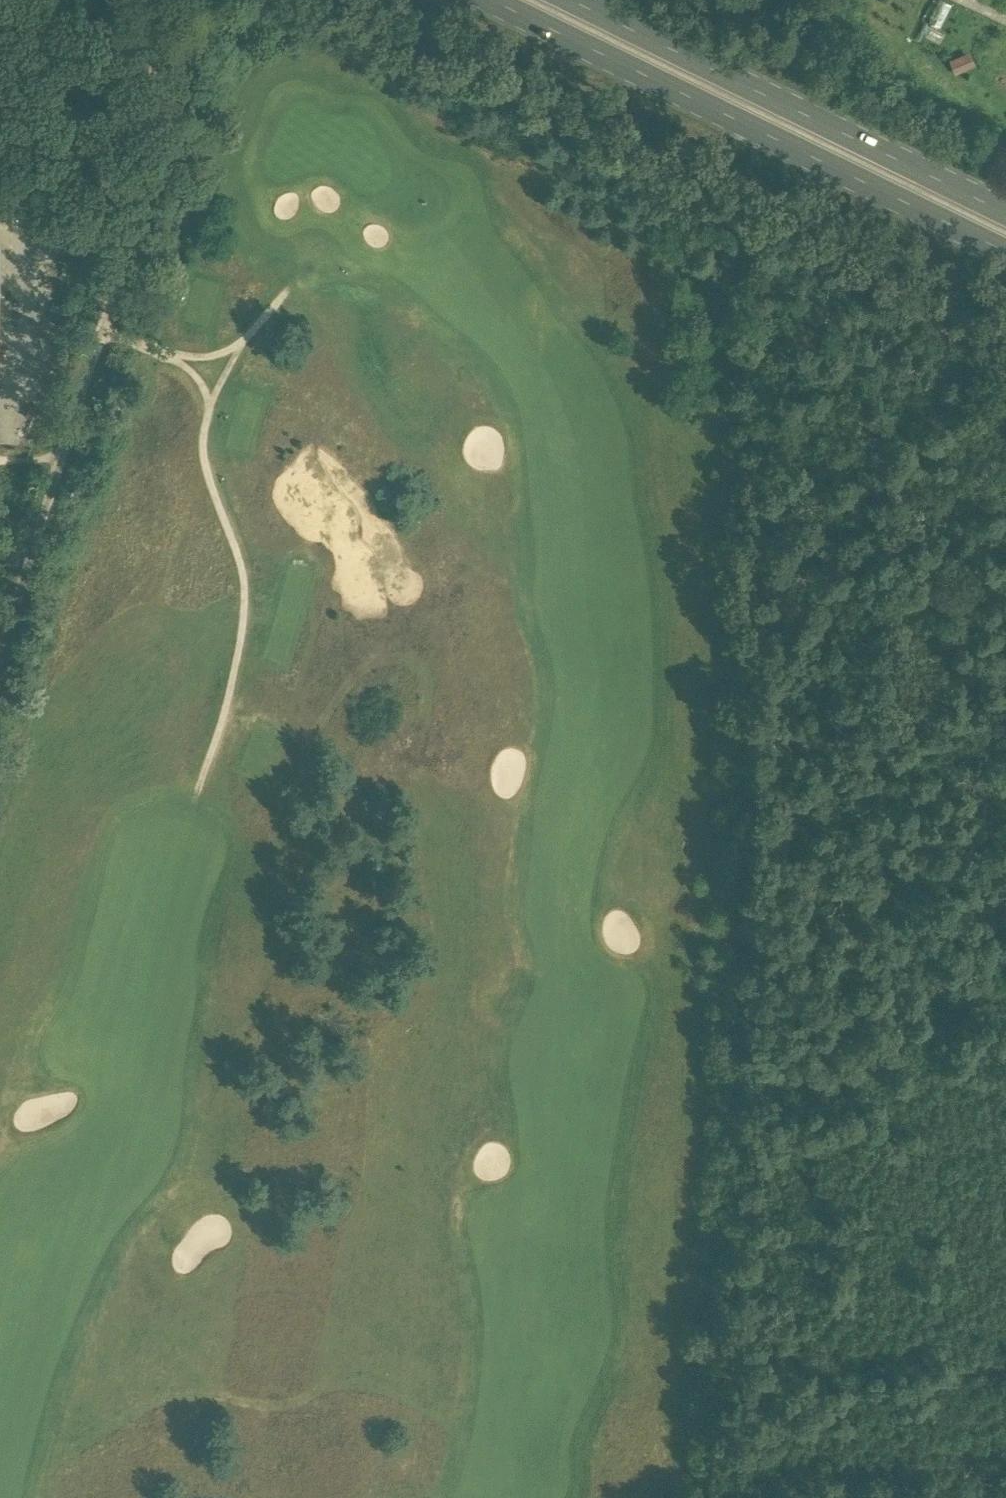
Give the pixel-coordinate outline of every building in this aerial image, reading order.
[(969,51),(949,60),(955,73),(975,64),(969,51)]
